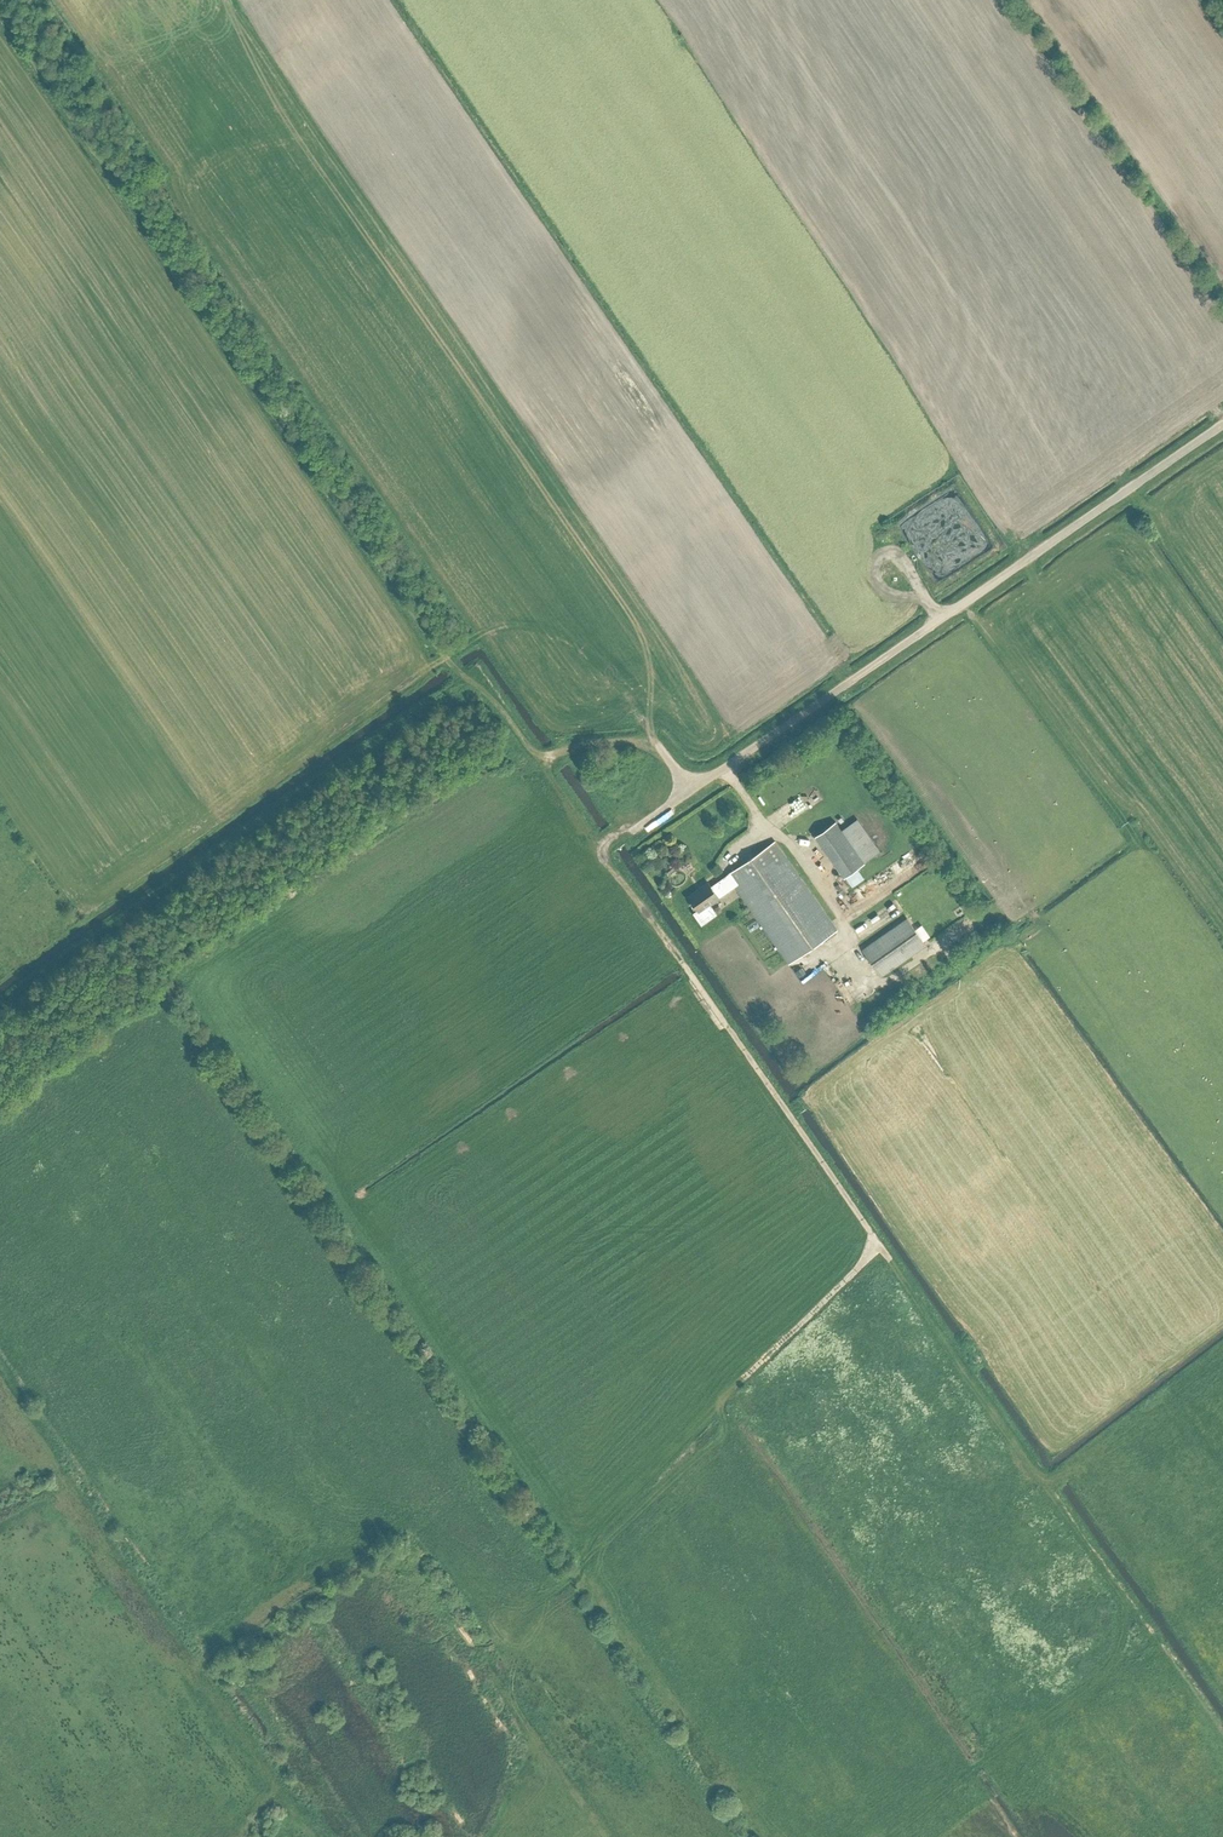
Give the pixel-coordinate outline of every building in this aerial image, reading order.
[(948,569),(1003,533),(968,478),(958,484),(965,495),(958,499),(964,508),(968,506),(975,517),(945,536),(949,542),(943,546),(944,546),(936,551),(948,569)] [(814,789),(821,801),(830,795),(823,784),(814,789)] [(857,819),(842,830),(835,821),(815,835),(844,876),(864,862),(880,851),(857,819)] [(716,913),(709,903),(719,897),(716,893),(732,882),(788,963),(837,929),(775,840),(727,874),(727,875),(711,886),(708,881),(688,895),(697,907),(691,911),(700,924),(716,913)] [(925,944),(907,917),(863,948),(881,975),(925,944)]
